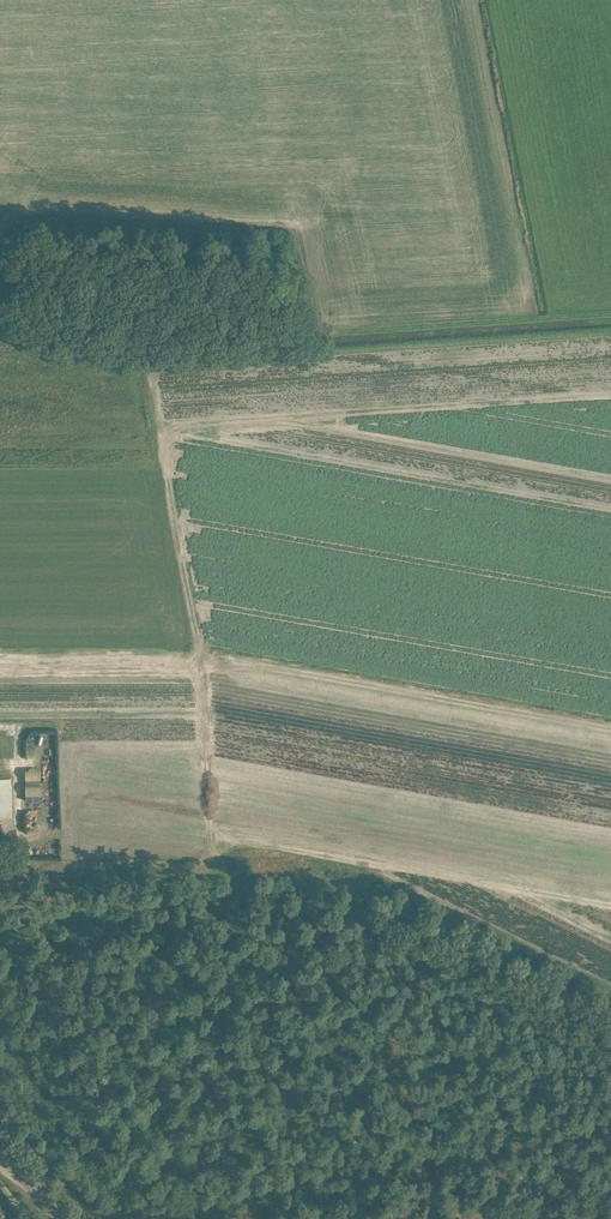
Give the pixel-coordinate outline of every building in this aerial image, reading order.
[(23,793),(38,793),(38,767),(22,768),(23,793)] [(12,817),(11,778),(11,777),(0,777),(0,817),(12,817)]
